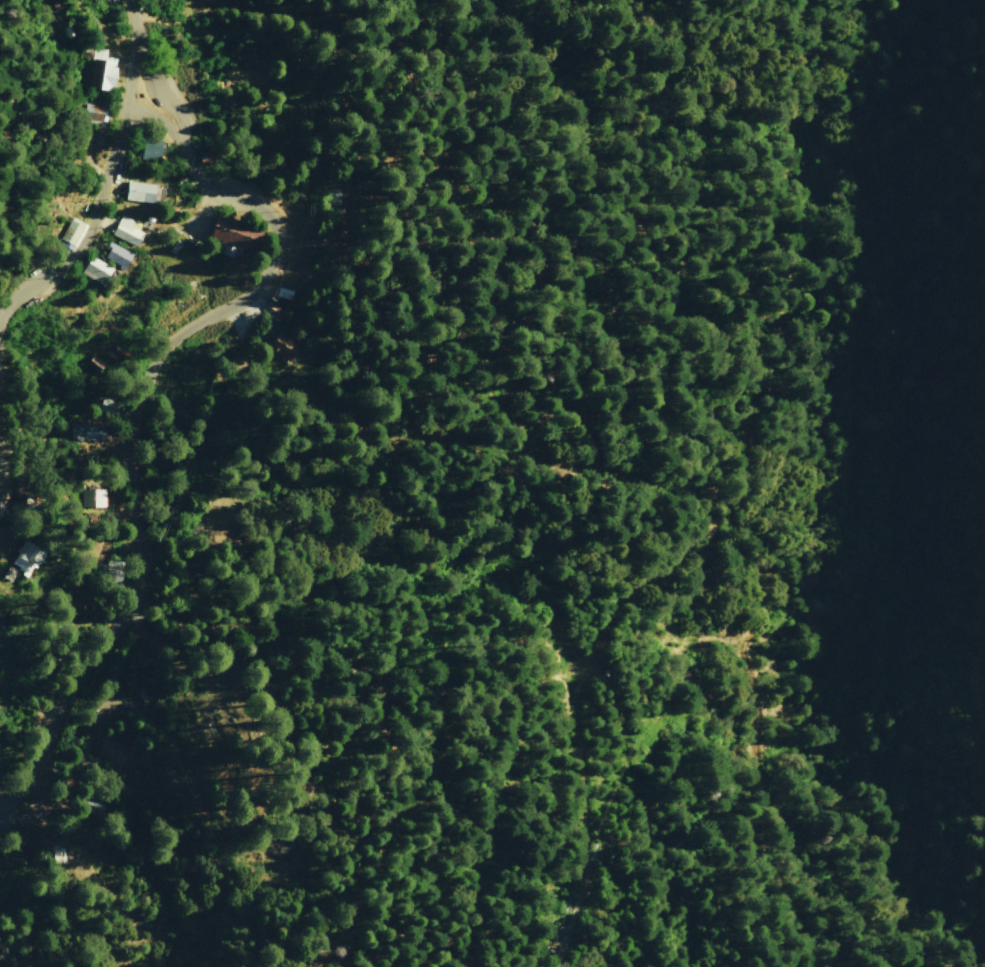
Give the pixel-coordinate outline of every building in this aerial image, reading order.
[(89,88),(114,90),(117,58),(105,57),(106,49),(80,46),(79,57),(92,58),(89,88)] [(102,122),(104,106),(86,103),(83,119),(102,122)] [(143,139),(142,160),(160,161),(162,141),(143,139)] [(125,199),(155,203),(157,184),(127,181),(125,199)] [(227,242),(223,253),(233,257),(238,244),(258,252),(265,233),(219,216),(211,236),(227,242)] [(59,239),(75,247),(87,225),(71,217),(59,239)] [(146,229),(120,217),(111,235),(138,247),(146,229)] [(102,259),(126,268),(132,252),(109,243),(102,259)] [(81,273),(103,286),(113,268),(91,256),(81,273)] [(301,343),(278,332),(269,350),(292,361),(301,343)] [(105,361),(92,356),(87,366),(101,372),(105,361)] [(70,422),(70,442),(105,441),(104,421),(70,422)] [(81,507),(106,507),(106,488),(80,489),(81,507)] [(44,549),(24,539),(10,566),(30,576),(44,549)]
